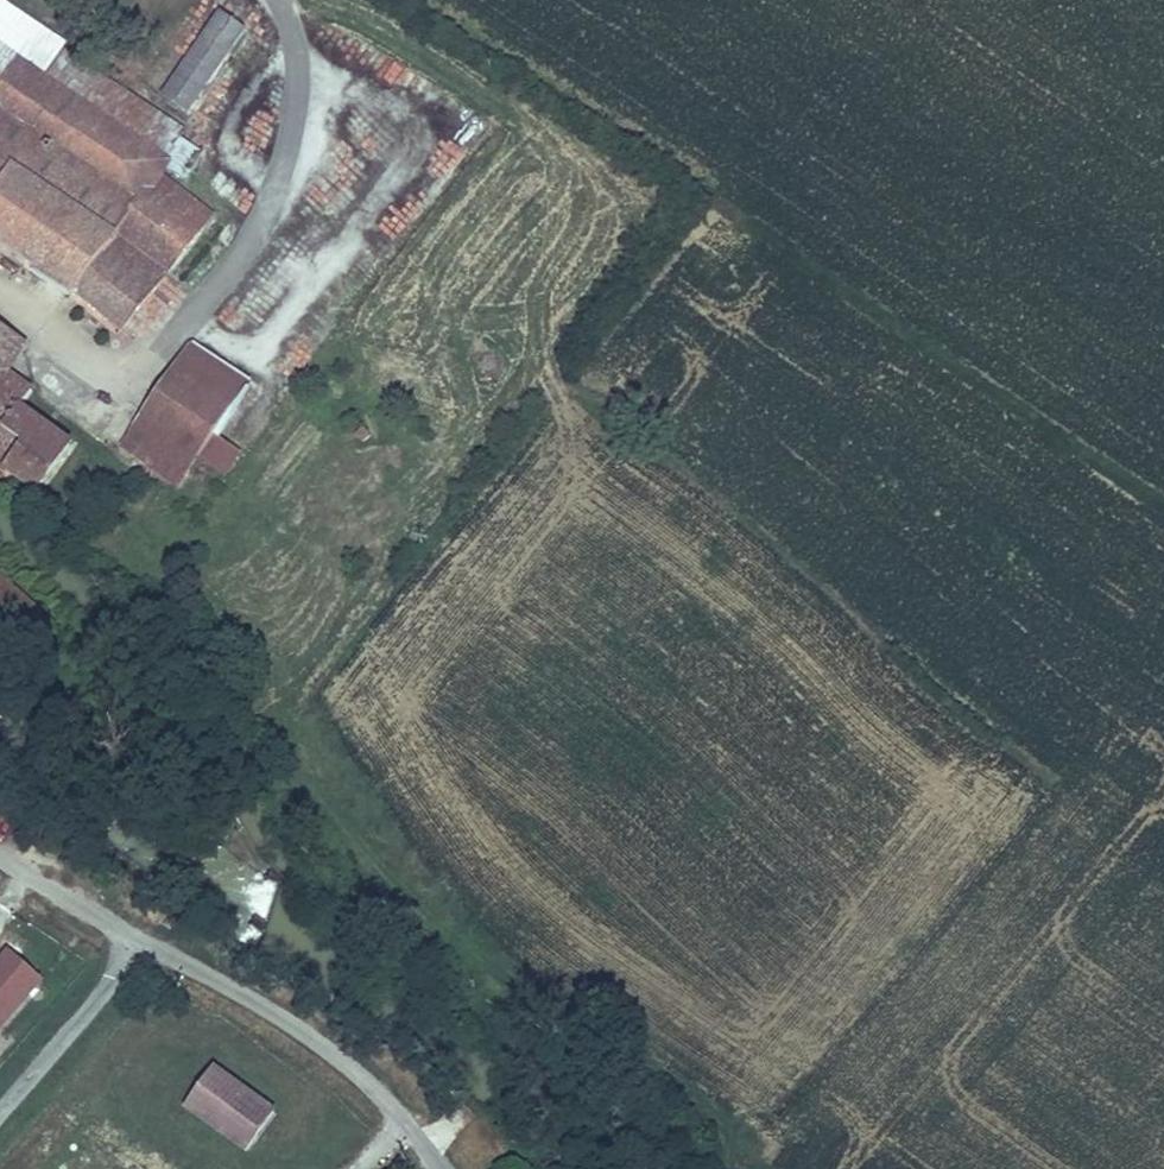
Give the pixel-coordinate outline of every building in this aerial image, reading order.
[(75,298),(78,294),(122,329),(165,275),(113,234),(118,228),(170,268),(211,215),(166,185),(175,173),(185,180),(203,153),(180,138),(184,132),(61,50),(65,43),(1,0),(0,0),(0,249),(75,298)] [(188,112),(244,31),(220,14),(163,96),(188,112)] [(7,373),(27,343),(2,326),(3,332),(0,337),(0,383),(7,373)] [(213,437),(247,387),(193,350),(125,451),(180,488),(200,457),(213,437)] [(36,492),(70,446),(20,410),(33,392),(7,373),(0,383),(0,466),(36,492)] [(224,474),(238,454),(213,437),(200,457),(224,474)] [(1,580),(0,581),(0,610),(39,644),(54,627),(1,580)] [(46,986),(9,951),(0,960),(0,1035),(46,986)] [(273,1116),(213,1073),(185,1111),(245,1154),(273,1116)]
